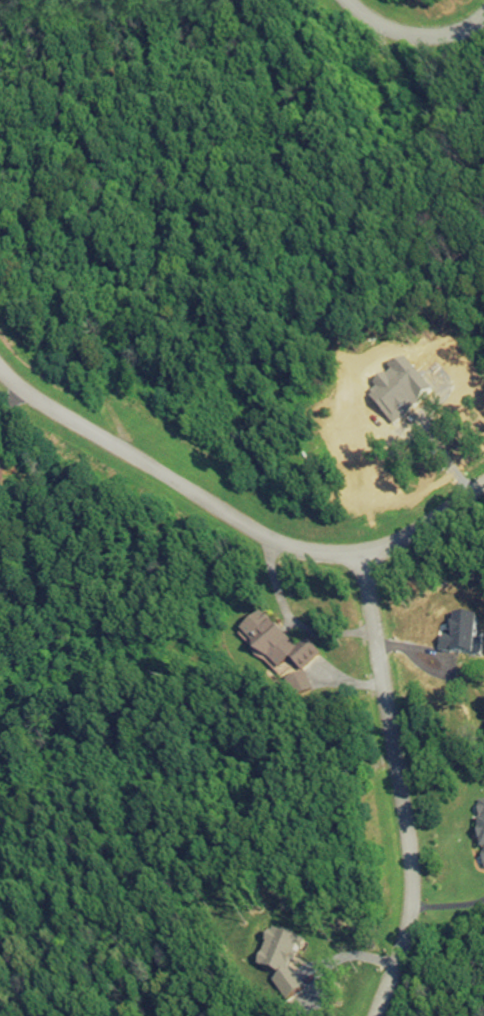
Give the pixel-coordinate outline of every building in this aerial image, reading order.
[(292,649),(256,613),(235,634),(275,674),(286,663),(296,673),(316,654),(301,639),(292,649)] [(476,803),(476,868),(483,868),(483,803),(476,803)]
